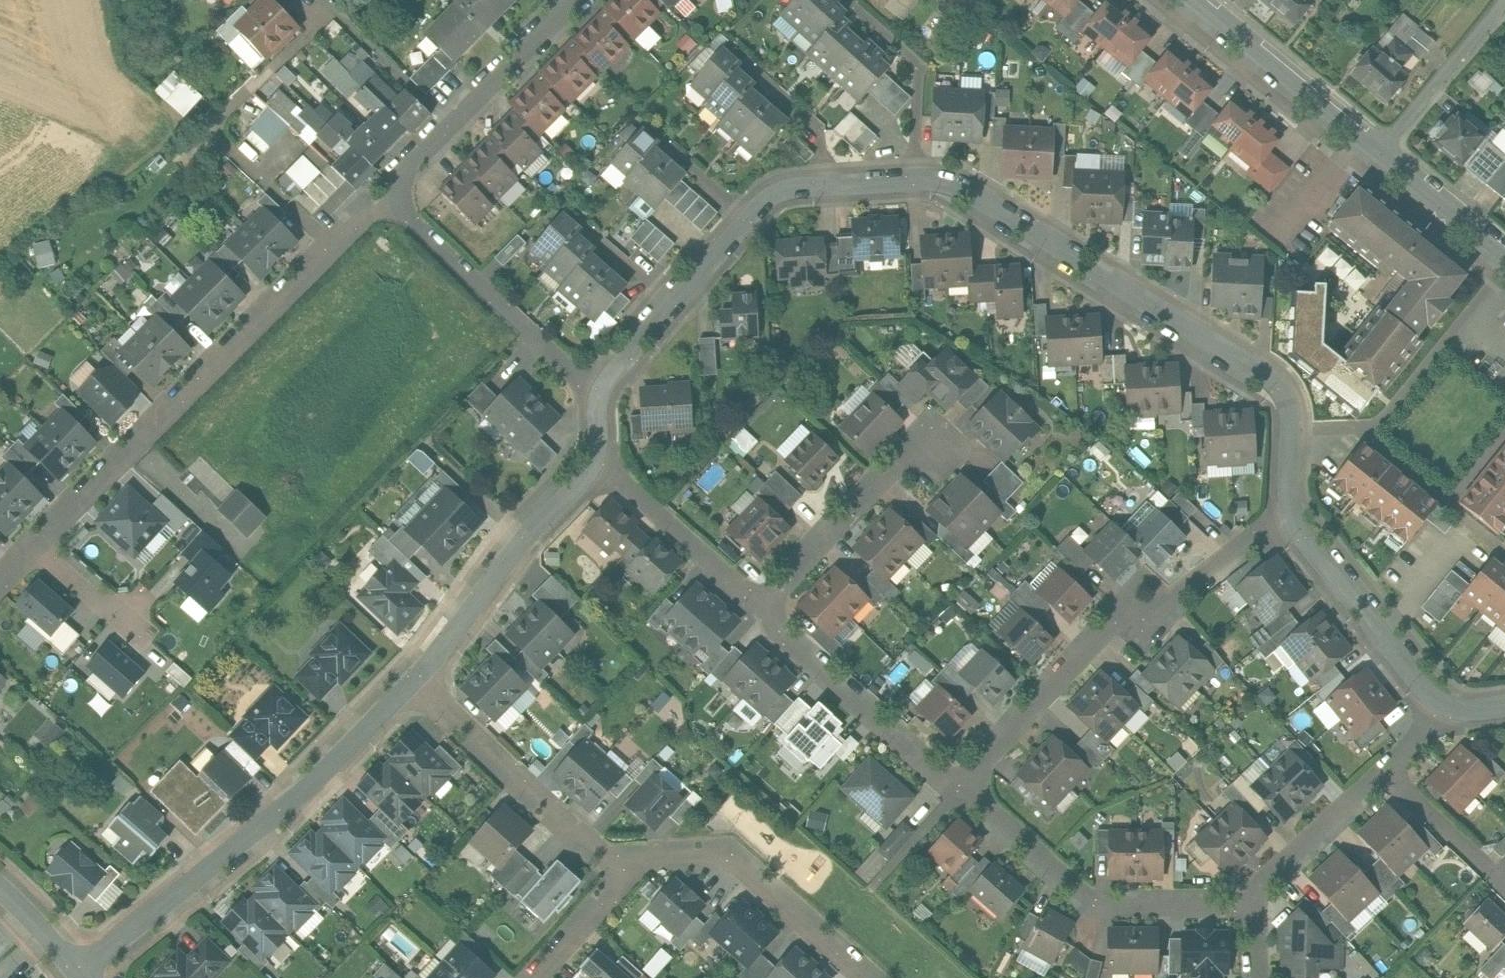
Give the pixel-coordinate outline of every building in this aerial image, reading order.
[(272,0),(267,0),(251,15),(238,28),(243,33),(265,57),(266,57),(273,50),(274,52),(292,35),(290,33),(297,26),(272,0)] [(455,1),(485,31),(493,23),(489,19),(507,0),(455,0),(455,1)] [(607,10),(608,11),(625,28),(633,36),(658,12),(649,3),(646,0),(617,0),(607,10)] [(782,13),(800,29),(826,0),(794,0),(782,13)] [(800,29),(817,44),(841,18),(846,13),(837,5),(840,1),(839,0),(826,0),(800,29)] [(916,0),(896,0),(911,11),(918,2),(916,0)] [(1066,15),(1067,15),(1079,0),(1048,0),(1066,15)] [(1079,0),(1067,15),(1066,15),(1061,22),(1070,29),(1088,7),(1079,0)] [(1085,30),(1086,31),(1107,48),(1132,16),(1111,0),(1110,0),(1097,15),(1085,30)] [(1277,11),(1286,0),(1263,0),(1277,11)] [(1277,11),(1294,25),(1300,18),(1301,18),(1308,9),(1308,8),(1314,1),(1313,0),(1286,0),(1277,11)] [(457,5),(427,35),(454,62),(485,31),(455,1),(454,1),(457,5)] [(243,6),(217,31),(230,45),(243,33),(238,28),(251,15),(243,6)] [(1088,7),(1070,29),(1080,37),(1086,31),(1085,30),(1097,15),(1088,7)] [(625,28),(608,11),(600,18),(617,35),(625,28)] [(1132,16),(1107,48),(1128,65),(1129,65),(1141,50),(1154,34),(1132,16)] [(617,35),(600,18),(576,42),(596,62),(602,69),(626,44),(617,35)] [(841,18),(817,44),(809,53),(826,69),(854,37),(846,30),(849,26),(841,18)] [(1436,42),(1419,28),(1411,37),(1428,51),(1436,42)] [(265,57),(243,33),(230,45),(253,69),(265,57)] [(854,37),(826,69),(843,84),(875,49),(867,41),(863,45),(854,37)] [(1428,51),(1411,37),(1404,46),(1413,54),(1421,60),(1428,51)] [(1394,39),(1382,53),(1391,61),(1404,46),(1394,39)] [(576,42),(575,42),(568,49),(588,70),(596,62),(576,42)] [(359,44),(340,63),(343,66),(351,74),(363,62),(370,55),(359,44)] [(1391,61),(1369,88),(1386,102),(1393,94),(1393,95),(1401,86),(1400,85),(1407,77),(1399,71),(1413,54),(1404,46),(1391,61)] [(588,70),(568,49),(544,73),(544,74),(565,95),(570,99),(594,76),(588,70)] [(875,49),(843,84),(861,100),(868,92),(885,74),(889,69),(880,60),(884,56),(875,49)] [(1194,67),(1172,49),(1160,65),(1147,80),(1169,98),(1194,67)] [(1372,49),(1366,57),(1365,56),(1358,66),(1352,74),(1369,88),(1391,61),(1382,53),(1380,55),(1372,49)] [(721,50),(693,83),(711,99),(736,70),(736,71),(740,66),(721,50)] [(1129,65),(1128,65),(1122,73),(1131,80),(1150,57),(1141,50),(1129,65)] [(452,69),(436,53),(410,79),(427,95),(452,69)] [(1150,57),(1131,80),(1141,88),(1147,80),(1160,65),(1150,57)] [(377,75),(363,62),(351,74),(365,87),(375,77),(377,75)] [(351,74),(343,66),(331,79),(349,97),(356,90),(360,93),(365,88),(351,74)] [(1215,85),(1194,67),(1169,98),(1190,116),(1203,101),(1215,85)] [(1482,68),(1470,81),(1491,100),(1502,87),(1482,68)] [(736,71),(736,70),(711,99),(707,103),(725,119),(750,90),(750,91),(754,86),(736,71)] [(202,96),(176,72),(156,91),(183,117),(202,96)] [(565,95),(544,74),(537,82),(557,102),(565,95)] [(894,82),(885,74),(868,92),(877,100),(894,82)] [(375,77),(365,87),(385,106),(387,109),(398,99),(375,77)] [(557,102),(537,82),(512,106),(517,111),(538,132),(563,108),(557,102)] [(894,82),(877,100),(886,108),(903,90),(894,82)] [(385,106),(365,88),(360,93),(355,98),(367,110),(369,107),(377,114),(385,106)] [(339,104),(324,89),(308,105),(328,124),(329,125),(335,118),(330,113),(339,104)] [(431,114),(406,90),(398,99),(387,109),(408,129),(407,130),(411,134),(431,114)] [(725,119),(721,124),(739,139),(768,106),(750,91),(750,90),(725,119)] [(903,90),(886,108),(895,116),(912,98),(903,90)] [(296,106),(279,91),(266,104),(290,126),(299,134),(305,127),(290,113),(296,106)] [(960,93),(936,91),(933,137),(957,139),(960,93)] [(996,93),(983,92),(983,94),(984,94),(983,117),(994,118),(996,93)] [(983,94),(960,93),(957,139),(981,140),(983,117),(984,94),(983,94)] [(1257,117),(1235,99),(1222,116),(1210,131),(1232,148),(1257,117)] [(1203,101),(1190,116),(1185,122),(1195,130),(1212,109),(1203,101)] [(328,124),(308,105),(299,114),(319,133),(328,124)] [(387,109),(385,106),(377,114),(367,125),(390,148),(407,130),(408,129),(387,109)] [(768,106),(739,139),(757,155),(786,122),(768,106)] [(290,126),(271,108),(254,127),(273,144),(290,126)] [(1212,109),(1195,130),(1204,138),(1210,131),(1222,116),(1212,109)] [(538,132),(517,111),(510,118),(532,141),(540,133),(538,132)] [(850,112),(834,130),(843,138),(859,120),(850,112)] [(350,127),(338,115),(335,118),(329,125),(349,144),(356,136),(348,129),(350,127)] [(1485,138),(1458,116),(1455,120),(1452,117),(1435,137),(1439,140),(1436,143),(1462,165),(1485,138)] [(1257,117),(1232,148),(1255,166),(1256,167),(1268,152),(1281,136),(1257,117)] [(532,141),(510,118),(491,137),(492,138),(515,161),(522,168),(541,150),(532,141)] [(994,118),(993,147),(1005,147),(1006,129),(1006,119),(994,118)] [(859,120),(843,138),(851,146),(868,128),(859,120)] [(329,125),(328,124),(319,133),(317,136),(333,150),(334,149),(342,157),(352,147),(329,125)] [(1066,124),(1054,124),(1053,132),(1054,132),(1053,157),(1065,157),(1065,155),(1066,124)] [(390,148),(367,125),(356,136),(349,144),(352,147),(372,166),(390,148)] [(273,144),(254,127),(245,135),(265,153),(273,144)] [(868,128),(851,146),(861,155),(877,136),(868,128)] [(1027,177),(1030,131),(1006,129),(1005,147),(1003,175),(1027,177)] [(641,131),(604,173),(620,187),(626,180),(625,180),(629,175),(630,176),(653,149),(653,150),(657,145),(641,131)] [(1053,132),(1030,131),(1027,177),(1052,178),(1053,157),(1054,132),(1053,132)] [(515,161),(492,138),(485,146),(508,168),(515,161)] [(1497,149),(1504,156),(1504,140),(1497,149)] [(1488,142),(1467,169),(1486,185),(1487,184),(1502,166),(1504,162),(1504,156),(1497,149),(1488,142)] [(330,162),(312,146),(303,156),(320,172),(329,164),(330,162)] [(508,168),(485,146),(466,165),(468,166),(490,189),(497,196),(516,177),(508,168)] [(372,166),(352,147),(342,157),(333,167),(356,190),(376,170),(372,166)] [(653,149),(630,176),(629,175),(625,180),(626,180),(641,194),(668,163),(653,150),(653,149)] [(1268,152),(1256,167),(1255,166),(1249,173),(1272,192),(1289,170),(1268,152)] [(1078,156),(1065,155),(1065,157),(1063,187),(1075,188),(1076,173),(1077,173),(1078,156)] [(320,172),(303,156),(279,181),(296,197),(320,172)] [(668,163),(641,194),(657,208),(665,199),(682,181),(685,177),(668,163)] [(296,197),(295,198),(312,215),(346,180),(329,164),(320,172),(296,197)] [(490,189),(468,166),(461,173),(483,195),(490,189)] [(1487,184),(1503,197),(1504,194),(1504,168),(1502,166),(1487,184)] [(483,195),(461,173),(442,192),(473,223),(492,204),(483,195)] [(1077,173),(1076,173),(1075,188),(1073,219),(1097,220),(1100,174),(1077,173)] [(1124,175),(1100,174),(1097,220),(1121,221),(1123,196),(1124,175)] [(682,181),(665,199),(674,207),(691,188),(682,181)] [(1410,283),(1386,313),(1379,308),(1340,357),(1323,344),(1327,285),(1315,285),(1315,294),(1291,293),(1288,357),(1313,377),(1310,381),(1356,419),(1376,391),(1381,394),(1422,343),(1416,338),(1427,324),(1432,328),(1452,304),(1447,300),(1465,277),(1419,240),(1424,233),(1364,185),(1329,228),(1390,277),(1395,270),(1410,283)] [(691,188),(674,207),(684,215),(700,197),(691,188)] [(287,212),(266,194),(258,202),(265,210),(266,210),(278,222),(287,212)] [(1135,197),(1123,196),(1121,221),(1133,222),(1134,202),(1135,197)] [(700,197),(684,215),(692,223),(709,204),(700,197)] [(1147,202),(1134,202),(1133,222),(1133,228),(1145,228),(1145,214),(1147,214),(1147,202)] [(709,204),(692,223),(702,231),(718,213),(709,204)] [(1206,209),(1193,208),(1192,218),(1190,218),(1190,220),(1194,221),(1193,239),(1205,239),(1206,209)] [(248,228),(247,228),(278,259),(297,241),(278,222),(266,210),(265,210),(248,228)] [(1147,214),(1145,214),(1145,228),(1143,262),(1166,264),(1167,263),(1169,219),(1170,219),(1170,215),(1147,214)] [(561,215),(533,248),(551,263),(551,264),(576,235),(577,236),(581,231),(561,215)] [(1170,219),(1169,219),(1167,263),(1166,264),(1166,267),(1191,269),(1193,239),(1194,221),(1190,220),(1170,219)] [(647,220),(631,238),(640,246),(657,228),(647,220)] [(896,220),(855,223),(855,235),(856,257),(858,257),(898,255),(896,220)] [(278,259),(247,228),(248,228),(245,225),(236,234),(239,237),(229,246),(229,247),(243,261),(260,278),(278,259)] [(657,228),(640,246),(649,254),(666,236),(657,228)] [(518,234),(495,258),(504,266),(527,243),(518,234)] [(576,235),(551,264),(551,263),(547,268),(564,283),(565,284),(590,255),(590,256),(595,251),(577,236),(576,235)] [(855,235),(837,236),(838,245),(839,272),(859,271),(858,257),(856,257),(855,235)] [(666,236),(649,254),(659,262),(675,244),(666,236)] [(969,237),(946,238),(948,284),(971,283),(972,283),(972,271),(969,237)] [(808,238),(801,239),(798,242),(777,243),(780,277),(782,277),(782,275),(793,274),(793,276),(798,281),(817,279),(822,274),(825,274),(824,245),(824,244),(815,244),(808,238)] [(946,238),(922,240),(923,263),(925,286),(948,284),(946,238)] [(37,244),(41,265),(56,262),(52,241),(37,244)] [(243,261),(229,247),(229,246),(227,243),(218,252),(235,269),(243,261)] [(838,245),(824,245),(825,274),(828,277),(840,276),(839,272),(838,245)] [(1349,281),(1358,270),(1328,246),(1319,257),(1349,281)] [(218,252),(215,250),(206,258),(212,264),(212,263),(226,278),(235,269),(218,252)] [(590,255),(565,284),(564,283),(561,288),(579,304),(608,271),(590,256),(590,255)] [(1263,260),(1215,257),(1212,305),(1230,306),(1230,314),(1260,316),(1263,260)] [(226,278),(212,263),(212,264),(194,282),(225,313),(243,294),(226,278)] [(923,263),(911,264),(914,300),(926,299),(925,286),(923,263)] [(1020,268),(983,270),(985,298),(997,297),(998,315),(1023,314),(1020,268)] [(983,270),(972,271),(972,283),(971,283),(972,299),(985,298),(983,270)] [(608,271),(579,304),(598,320),(605,312),(621,293),(626,287),(608,271)] [(225,313),(194,282),(175,300),(189,314),(206,331),(225,313)] [(189,314),(175,300),(167,291),(158,300),(181,323),(189,314)] [(621,293),(605,312),(614,320),(631,301),(621,293)] [(756,294),(732,296),(733,312),(720,313),(722,338),(759,336),(756,294)] [(181,323),(158,300),(149,309),(158,317),(172,331),(181,323)] [(1046,304),(1034,305),(1036,337),(1048,336),(1047,320),(1048,320),(1046,304)] [(172,331),(158,317),(140,336),(171,367),(189,348),(172,331)] [(1099,317),(1073,318),(1076,362),(1101,361),(1102,360),(1101,356),(1099,317)] [(1048,320),(1047,320),(1048,336),(1050,364),(1076,362),(1073,318),(1048,320)] [(140,336),(126,349),(122,354),(136,368),(153,385),(171,367),(140,336)] [(115,338),(102,351),(117,366),(123,372),(127,376),(136,368),(122,354),(126,349),(115,338)] [(715,374),(712,338),(700,339),(702,375),(715,374)] [(924,351),(908,368),(911,372),(900,384),(918,401),(929,389),(950,408),(957,400),(976,381),(975,380),(964,369),(965,368),(955,358),(954,360),(945,351),(934,362),(924,351)] [(1126,354),(1113,355),(1115,384),(1127,383),(1126,369),(1127,369),(1126,354)] [(1113,355),(1101,356),(1102,360),(1101,361),(1103,385),(1115,384),(1113,355)] [(117,366),(107,376),(113,382),(122,373),(123,372),(117,366)] [(1178,366),(1152,367),(1155,411),(1180,410),(1179,393),(1178,366)] [(1127,369),(1126,369),(1127,383),(1129,413),(1143,412),(1143,416),(1155,415),(1155,411),(1152,367),(1127,369)] [(107,376),(101,370),(80,392),(113,425),(134,404),(113,382),(107,376)] [(138,389),(122,373),(113,382),(134,404),(138,389)] [(976,381),(957,400),(967,410),(989,387),(979,377),(975,380),(976,381)] [(904,405),(878,380),(868,391),(873,396),(874,395),(894,415),(904,405)] [(500,399),(486,414),(487,414),(506,433),(539,400),(518,381),(500,399)] [(500,399),(483,382),(466,400),(484,417),(487,414),(486,414),(500,399)] [(689,383),(669,384),(670,389),(642,391),(643,415),(644,428),(672,426),(672,431),(692,430),(689,383)] [(1192,392),(1179,393),(1180,410),(1180,422),(1193,421),(1192,404),(1192,392)] [(1000,393),(969,425),(1005,460),(1019,446),(1022,449),(1039,431),(1028,421),(1030,420),(1011,401),(1010,403),(1000,393)] [(87,417),(64,394),(55,403),(64,411),(78,425),(87,417)] [(873,396),(842,429),(870,455),(902,421),(894,415),(874,395),(873,396)] [(539,400),(506,433),(526,452),(527,453),(541,438),(559,420),(539,400)] [(1192,404),(1193,421),(1193,429),(1206,428),(1205,416),(1205,415),(1204,403),(1192,404)] [(78,425),(64,411),(46,430),(77,461),(95,442),(78,425)] [(1253,413),(1229,414),(1232,464),(1244,463),(1244,459),(1256,458),(1253,413)] [(1205,415),(1205,416),(1206,428),(1208,461),(1219,461),(1220,464),(1232,464),(1229,414),(1205,415)] [(643,415),(631,416),(632,440),(645,440),(644,428),(643,415)] [(46,430),(28,448),(27,448),(42,462),(59,479),(77,461),(46,430)] [(812,434),(786,461),(802,476),(803,485),(809,491),(817,490),(823,484),(823,476),(839,459),(812,434)] [(558,455),(541,438),(527,453),(526,452),(524,455),(542,472),(558,455)] [(42,462),(27,448),(28,448),(19,439),(11,448),(33,471),(42,462)] [(1412,483),(1363,444),(1332,483),(1380,522),(1412,483)] [(33,471),(11,448),(2,457),(10,465),(25,479),(33,471)] [(1499,454),(1483,474),(1504,492),(1504,459),(1499,454)] [(1024,483),(1002,462),(984,481),(990,487),(991,487),(1006,502),(1006,501),(1024,483)] [(10,465),(0,475),(0,491),(23,515),(42,496),(25,479),(10,465)] [(470,495),(444,471),(435,480),(447,491),(447,490),(462,504),(470,495)] [(803,496),(776,471),(765,483),(792,508),(803,496)] [(1460,503),(1499,534),(1504,526),(1504,492),(1483,474),(1460,503)] [(982,496),(962,476),(946,494),(983,530),(999,513),(1000,512),(982,496)] [(792,508),(765,483),(753,497),(761,504),(762,503),(780,520),(792,508)] [(1412,483),(1380,522),(1406,543),(1427,519),(1434,509),(1438,505),(1412,483)] [(1006,502),(991,487),(990,487),(982,496),(1000,512),(999,513),(1008,521),(1017,512),(1006,501),(1006,502)] [(163,521),(129,490),(100,522),(135,555),(163,525),(163,521)] [(462,504),(447,490),(447,491),(439,499),(436,497),(425,508),(460,541),(468,533),(473,533),(479,527),(479,520),(462,504)] [(0,491),(0,528),(5,533),(23,515),(0,491)] [(1198,508),(1179,491),(1171,501),(1189,518),(1198,508)] [(265,517),(239,492),(221,510),(248,536),(265,517)] [(983,530),(946,494),(929,511),(949,530),(967,547),(968,546),(983,530)] [(1171,501),(1169,499),(1159,511),(1178,529),(1189,518),(1171,501)] [(1159,511),(1155,508),(1147,501),(1120,529),(1143,551),(1143,552),(1158,566),(1165,558),(1167,559),(1169,559),(1173,556),(1172,553),(1171,552),(1185,536),(1178,529),(1159,511)] [(637,525),(611,502),(586,530),(612,553),(617,547),(634,529),(637,525)] [(780,520),(762,503),(761,504),(746,520),(743,518),(739,518),(730,528),(730,532),(759,559),(789,528),(780,520)] [(460,541),(425,508),(414,520),(417,522),(409,531),(408,531),(423,545),(440,561),(447,561),(452,555),(452,550),(460,541)] [(1453,524),(1434,509),(1427,519),(1445,534),(1453,524)] [(912,530),(891,511),(873,530),(905,560),(922,542),(923,541),(912,530)] [(938,536),(921,520),(912,530),(923,541),(922,542),(928,547),(938,536)] [(1113,522),(1100,537),(1096,537),(1093,541),(1093,544),(1086,551),(1085,552),(1095,561),(1114,579),(1132,561),(1133,562),(1143,552),(1143,551),(1120,529),(1113,522)] [(409,531),(403,526),(389,540),(410,560),(423,545),(408,531),(409,531)] [(634,529),(617,547),(626,555),(642,537),(634,529)] [(905,560),(873,530),(854,549),(875,569),(886,580),(887,579),(905,560)] [(967,547),(949,530),(941,539),(967,564),(976,554),(968,546),(967,547)] [(389,540),(383,535),(374,545),(379,550),(380,549),(401,569),(410,560),(389,540)] [(1086,551),(1070,536),(1057,549),(1082,574),(1095,561),(1085,552),(1086,551)] [(642,537),(626,555),(635,562),(651,544),(642,537)] [(635,562),(630,568),(631,574),(638,581),(643,581),(656,592),(680,564),(655,541),(651,544),(635,562)] [(401,569),(380,549),(379,550),(373,556),(388,570),(384,574),(382,572),(369,586),(374,590),(365,600),(398,631),(420,607),(405,593),(415,582),(401,569)] [(220,567),(203,553),(177,583),(210,611),(223,596),(218,591),(230,577),(220,568),(220,572),(220,567)] [(1235,589),(1239,586),(1264,567),(1256,557),(1227,580),(1235,589)] [(1264,567),(1239,586),(1254,605),(1290,576),(1275,558),(1264,567)] [(1464,593),(1483,608),(1504,580),(1504,565),(1504,564),(1501,568),(1491,560),(1470,585),(1464,593)] [(857,588),(836,569),(818,588),(850,618),(867,600),(868,599),(857,588)] [(896,587),(887,579),(886,580),(875,569),(866,578),(886,597),(896,587)] [(1090,597),(1061,570),(1039,593),(1039,594),(1052,606),(1068,621),(1090,597)] [(1470,585),(1452,570),(1444,579),(1463,594),(1464,593),(1470,585)] [(1290,576),(1254,605),(1268,623),(1269,624),(1287,609),(1305,595),(1290,576)] [(886,597),(866,578),(857,588),(868,599),(867,600),(876,608),(886,597)] [(75,611),(39,579),(16,606),(52,638),(75,611)] [(1463,594),(1444,579),(1437,588),(1455,604),(1463,594)] [(1039,593),(1025,580),(1017,589),(1044,615),(1052,606),(1039,594),(1039,593)] [(1483,608),(1500,622),(1501,622),(1504,617),(1504,580),(1483,608)] [(676,636),(710,597),(697,585),(677,607),(663,624),(676,636)] [(567,612),(542,586),(533,595),(541,604),(542,604),(559,620),(567,612)] [(850,618),(818,588),(800,607),(820,626),(832,637),(832,636),(850,618)] [(1455,604),(1437,588),(1429,598),(1448,613),(1455,604)] [(1044,615),(1017,589),(1009,598),(1022,611),(1023,611),(1036,623),(1044,615)] [(710,597),(676,636),(691,648),(725,610),(722,608),(724,606),(714,598),(713,599),(710,597)] [(1448,613),(1429,598),(1421,607),(1440,622),(1448,613)] [(667,599),(648,621),(658,630),(663,624),(677,607),(667,599)] [(559,620),(542,604),(541,604),(526,620),(556,650),(572,633),(559,620)] [(1287,609),(1269,624),(1268,623),(1262,628),(1270,638),(1295,618),(1287,609)] [(725,610),(691,648),(704,660),(705,660),(719,644),(739,622),(725,610)] [(1036,623),(1023,611),(1022,611),(1001,635),(1030,662),(1052,638),(1036,623)] [(1303,627),(1284,642),(1284,643),(1278,648),(1274,651),(1289,669),(1299,661),(1335,632),(1320,614),(1303,627)] [(1295,618),(1270,638),(1278,648),(1284,643),(1284,642),(1303,627),(1295,618)] [(556,650),(526,620),(509,636),(523,650),(540,666),(556,650)] [(832,636),(832,637),(820,626),(811,636),(837,661),(847,650),(832,636)] [(368,653),(340,627),(334,634),(329,634),(329,639),(314,655),(318,658),(338,678),(342,681),(368,653)] [(1335,632),(1299,661),(1314,680),(1334,664),(1350,651),(1335,632)] [(1197,653),(1180,638),(1163,657),(1195,687),(1212,668),(1213,668),(1197,653)] [(1270,638),(1258,648),(1266,658),(1272,652),(1272,653),(1274,651),(1278,648),(1270,638)] [(515,658),(496,640),(487,649),(496,657),(513,673),(522,665),(515,658)] [(1224,662),(1208,641),(1197,653),(1213,668),(1212,668),(1215,671),(1224,662)] [(128,658),(110,642),(87,668),(105,684),(128,658)] [(730,653),(719,644),(705,660),(704,660),(699,666),(710,675),(711,674),(730,653)] [(746,657),(726,679),(736,688),(734,691),(743,699),(775,663),(756,646),(746,657)] [(730,653),(711,674),(722,684),(726,679),(746,657),(735,647),(730,653)] [(540,666),(523,650),(515,658),(522,665),(540,683),(549,674),(540,666)] [(1013,679),(984,652),(962,675),(976,688),(992,703),(1013,679)] [(513,673),(496,657),(480,673),(510,703),(527,687),(513,673)] [(1195,687),(1163,657),(1145,676),(1156,687),(1177,706),(1195,687)] [(146,674),(128,658),(105,684),(123,700),(146,674)] [(338,678),(318,658),(300,677),(320,696),(338,678)] [(775,663),(743,699),(752,707),(755,704),(764,713),(765,714),(784,693),(794,681),(775,663)] [(962,675),(949,663),(941,672),(968,697),(976,688),(962,675)] [(1334,664),(1314,680),(1322,689),(1341,673),(1334,664)] [(1156,687),(1145,676),(1138,669),(1129,678),(1136,685),(1148,695),(1156,687)] [(1349,683),(1329,699),(1344,717),(1379,689),(1365,670),(1349,683)] [(968,697),(941,672),(932,681),(940,688),(960,706),(968,697)] [(510,703),(480,673),(464,690),(494,719),(510,703)] [(1322,689),(1315,694),(1324,704),(1329,699),(1349,683),(1341,673),(1322,689)] [(1126,695),(1103,674),(1087,691),(1121,723),(1137,705),(1126,695)] [(1148,695),(1136,685),(1126,695),(1137,705),(1144,712),(1155,702),(1148,695)] [(940,688),(918,711),(948,738),(969,715),(960,706),(940,688)] [(274,689),(248,717),(252,721),(272,740),(278,746),(305,717),(274,689)] [(1379,689),(1344,717),(1358,736),(1359,736),(1379,720),(1394,707),(1379,689)] [(1121,723),(1087,691),(1071,709),(1092,728),(1104,740),(1105,740),(1121,723)] [(784,693),(765,714),(764,713),(763,715),(775,725),(775,724),(795,702),(784,693)] [(795,702),(775,724),(789,736),(813,709),(799,697),(795,702)] [(789,736),(785,740),(809,761),(810,760),(821,769),(835,753),(843,745),(832,735),(843,724),(830,713),(819,702),(813,709),(789,736)] [(37,733),(50,744),(62,729),(50,718),(37,733)] [(1379,720),(1359,736),(1358,736),(1353,741),(1361,751),(1386,730),(1379,720)] [(272,740),(252,721),(245,728),(242,726),(231,738),(254,760),(272,740)] [(595,732),(585,724),(569,741),(578,749),(585,742),(586,742),(595,732)] [(1104,740),(1092,728),(1082,739),(1105,760),(1115,749),(1105,740),(1104,740)] [(432,754),(411,733),(393,752),(398,757),(391,764),(424,796),(430,788),(433,791),(446,778),(443,776),(448,771),(449,770),(432,754)] [(843,745),(835,753),(844,761),(860,744),(851,736),(843,745)] [(1087,768),(1055,738),(1037,757),(1069,787),(1087,768)] [(1105,760),(1082,739),(1074,748),(1096,769),(1105,760)] [(1315,760),(1295,739),(1286,748),(1291,753),(1291,752),(1306,768),(1315,760)] [(578,749),(554,776),(573,793),(604,758),(586,742),(585,742),(578,749)] [(463,767),(441,745),(432,754),(449,770),(448,771),(454,776),(463,767)] [(1480,764),(1462,748),(1446,765),(1475,793),(1491,776),(1491,775),(1480,764)] [(233,759),(224,750),(199,775),(225,800),(234,791),(237,794),(253,778),(249,775),(233,759)] [(258,766),(242,750),(233,759),(249,775),(258,766)] [(1306,768),(1291,752),(1291,753),(1272,770),(1302,802),(1321,785),(1306,768)] [(1488,756),(1480,764),(1491,775),(1491,776),(1498,782),(1504,774),(1504,771),(1488,756)] [(1069,787),(1037,757),(1019,776),(1038,794),(1051,806),(1052,806),(1069,787)] [(604,758),(573,793),(592,809),(609,790),(622,775),(604,758)] [(653,759),(635,779),(645,788),(656,776),(657,776),(664,768),(653,759)] [(913,797),(870,759),(843,788),(887,827),(913,797)] [(424,796),(391,764),(384,771),(379,766),(361,785),(383,806),(398,821),(399,821),(404,816),(407,818),(419,805),(417,803),(424,796)] [(1475,793),(1446,765),(1429,783),(1458,810),(1475,793)] [(177,766),(153,792),(196,832),(224,801),(198,776),(193,781),(177,766)] [(1302,802),(1272,770),(1253,788),(1268,804),(1283,820),(1302,802)] [(622,775),(609,790),(618,798),(634,780),(625,772),(622,775)] [(1253,788),(1241,775),(1232,784),(1243,795),(1259,812),(1268,804),(1253,788)] [(657,776),(656,776),(645,788),(629,806),(653,828),(680,797),(657,776)] [(1051,806),(1038,794),(1030,803),(1048,820),(1057,810),(1052,806),(1051,806)] [(1259,812),(1243,795),(1233,803),(1235,805),(1250,821),(1259,813),(1259,812)] [(165,817),(141,796),(133,805),(157,826),(165,817)] [(687,799),(671,817),(680,825),(696,807),(687,799)] [(366,823),(344,802),(326,821),(331,825),(324,832),(356,864),(363,857),(366,860),(379,847),(376,844),(381,839),(382,838),(366,823)] [(133,805),(130,803),(109,827),(121,837),(113,846),(134,864),(142,855),(149,861),(170,837),(157,826),(133,805)] [(1250,821),(1235,805),(1216,823),(1246,855),(1265,837),(1250,821)] [(398,821),(383,806),(375,815),(400,840),(409,830),(399,821),(398,821)] [(1411,829),(1390,806),(1374,820),(1412,861),(1427,848),(1428,847),(1411,829)] [(505,807),(473,843),(485,854),(488,854),(500,864),(501,865),(516,849),(531,831),(505,807)] [(400,840),(375,815),(366,823),(382,838),(381,839),(392,849),(400,840)] [(1412,861),(1374,820),(1359,835),(1380,858),(1397,876),(1397,875),(1412,861)] [(981,843),(957,822),(930,851),(954,872),(954,873),(970,855),(981,843)] [(1444,848),(1419,822),(1411,829),(1428,847),(1427,848),(1435,856),(1444,848)] [(1246,855),(1216,823),(1197,840),(1212,857),(1227,872),(1246,855)] [(1110,830),(1098,830),(1098,855),(1110,855),(1110,833),(1110,830)] [(1174,855),(1174,830),(1162,830),(1162,833),(1162,855),(1174,855)] [(356,864),(324,832),(317,839),(312,835),(294,853),(316,875),(331,890),(332,890),(337,884),(340,887),(352,874),(349,871),(356,864)] [(1110,833),(1110,855),(1110,877),(1136,877),(1136,833),(1110,833)] [(1162,833),(1136,833),(1136,877),(1162,877),(1162,855),(1162,833)] [(1197,840),(1196,838),(1186,847),(1203,865),(1212,857),(1197,840)] [(104,874),(71,845),(68,849),(62,850),(57,855),(58,861),(50,870),(58,876),(56,877),(73,892),(74,890),(83,898),(88,893),(104,874)] [(516,849),(501,865),(500,864),(491,875),(505,888),(529,861),(516,849)] [(1363,875),(1341,851),(1325,865),(1363,906),(1378,893),(1379,892),(1363,875)] [(970,855),(954,873),(954,872),(949,878),(958,886),(972,871),(979,863),(970,855)] [(993,865),(984,857),(979,863),(972,871),(980,879),(993,865)] [(1397,876),(1380,858),(1372,866),(1396,893),(1405,884),(1397,875),(1397,876)] [(558,860),(543,877),(538,873),(518,895),(523,899),(521,902),(545,923),(556,911),(559,913),(574,897),(571,894),(582,881),(558,860)] [(529,861),(505,888),(516,897),(518,895),(538,873),(540,870),(529,861)] [(1024,892),(993,865),(980,879),(971,889),(972,890),(1002,916),(1024,892)] [(1363,906),(1325,865),(1310,880),(1332,903),(1348,921),(1349,920),(1363,906)] [(104,874),(88,893),(97,901),(120,874),(111,866),(104,874)] [(1396,893),(1372,866),(1363,875),(1379,892),(1378,893),(1387,902),(1396,893)] [(276,869),(257,888),(262,892),(255,899),(288,931),(295,924),(297,927),(310,914),(307,911),(312,907),(313,906),(297,890),(276,869)] [(958,886),(952,893),(961,901),(972,890),(971,889),(980,879),(972,871),(958,886)] [(331,890),(316,875),(308,883),(327,903),(333,909),(342,900),(332,890),(331,890)] [(327,903),(308,883),(305,881),(297,890),(313,906),(312,907),(318,912),(327,903)] [(684,889),(674,881),(651,907),(664,919),(665,924),(672,931),(678,931),(680,933),(681,934),(696,916),(704,907),(694,899),(696,896),(686,887),(684,889)] [(1331,923),(1306,897),(1294,908),(1298,913),(1299,912),(1319,933),(1331,923)] [(255,899),(248,906),(244,902),(225,921),(247,941),(263,957),(264,956),(268,951),(271,954),(284,941),(281,938),(288,931),(255,899)] [(724,921),(712,934),(713,935),(730,950),(759,917),(742,901),(724,921)] [(1487,901),(1478,911),(1476,910),(1470,910),(1466,914),(1467,920),(1468,922),(1466,923),(1493,948),(1504,936),(1504,917),(1487,901)] [(1348,921),(1332,903),(1323,912),(1347,938),(1357,929),(1349,920),(1348,921)] [(1073,926),(1045,910),(1040,918),(1026,943),(1025,945),(1053,961),(1073,926)] [(705,924),(691,939),(701,948),(713,935),(712,934),(724,921),(715,912),(705,924)] [(1030,912),(1016,937),(1026,943),(1040,918),(1030,912)] [(1319,933),(1299,912),(1298,913),(1282,929),(1286,933),(1285,974),(1315,975),(1315,960),(1324,960),(1334,950),(1319,933)] [(696,916),(681,934),(680,933),(671,942),(681,951),(691,939),(705,924),(696,916)] [(759,917),(730,950),(747,965),(748,966),(760,953),(777,933),(759,917)] [(487,952),(463,930),(454,940),(461,946),(461,945),(479,961),(487,952)] [(1134,931),(1109,931),(1109,971),(1133,971),(1134,931)] [(1158,931),(1134,931),(1133,971),(1157,971),(1157,955),(1158,931)] [(1199,931),(1199,933),(1183,933),(1183,939),(1183,973),(1184,973),(1192,973),(1192,977),(1221,977),(1221,973),(1227,973),(1227,933),(1212,933),(1212,931),(1199,931)] [(1183,939),(1169,939),(1169,955),(1169,975),(1184,975),(1184,973),(1183,973),(1183,939)] [(263,957),(247,941),(238,950),(260,971),(269,962),(264,956),(263,957)] [(161,973),(161,977),(211,977),(227,962),(207,942),(188,962),(179,954),(161,973)] [(1480,970),(1488,977),(1494,977),(1504,968),(1504,967),(1504,944),(1480,970)] [(461,945),(461,946),(444,965),(459,977),(491,977),(494,974),(479,961),(461,945)] [(661,947),(645,969),(656,977),(672,955),(661,947)] [(598,950),(598,949),(597,949),(580,968),(581,969),(592,977),(630,977),(615,965),(598,950)] [(770,977),(802,977),(813,965),(795,949),(778,969),(770,977)] [(1087,976),(1091,959),(1077,950),(1068,963),(1087,976)] [(736,977),(753,977),(769,961),(760,953),(748,966),(747,965),(736,977)] [(1157,955),(1157,971),(1157,977),(1169,977),(1169,975),(1169,955),(1157,955)] [(623,956),(615,965),(630,977),(641,977),(644,974),(623,956)] [(1091,959),(1087,976),(1086,977),(1099,977),(1103,962),(1091,959)] [(753,977),(770,977),(778,969),(769,961),(753,977)] [(444,965),(432,977),(459,977),(444,965)] [(802,977),(828,977),(813,965),(802,977)]
